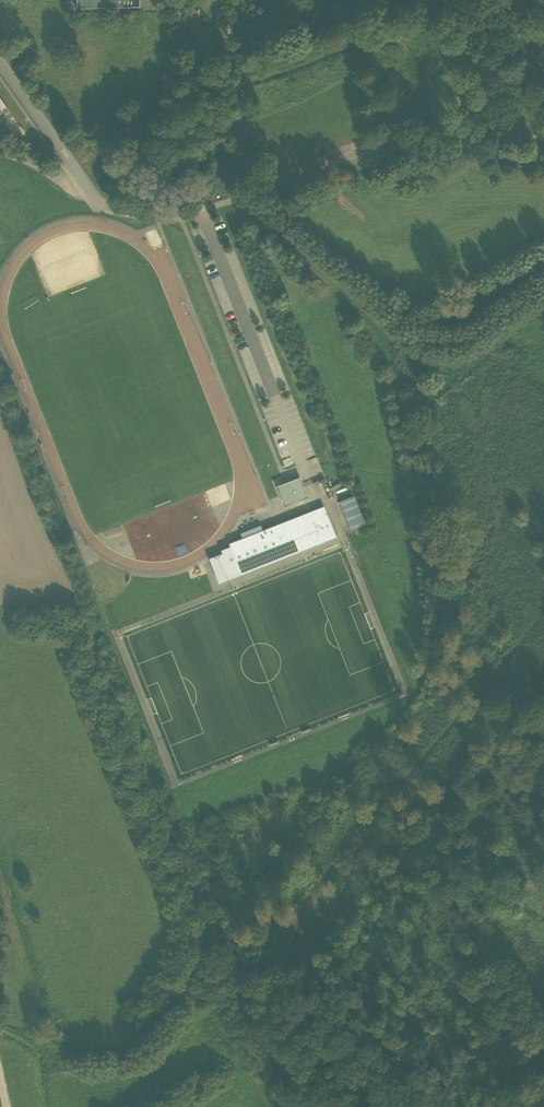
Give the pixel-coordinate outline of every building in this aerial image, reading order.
[(518,6),(515,9),(519,14),(520,13),(519,12),(522,9),(523,10),(522,13),(523,15),(525,14),(526,15),(524,16),(525,18),(524,19),(523,17),(522,18),(529,27),(530,26),(533,23),(536,21),(532,16),(533,16),(532,14),(531,15),(525,7),(526,6),(527,4),(525,1),(522,0),(519,1),(518,4),(518,6)] [(514,17),(515,17),(511,12),(508,14),(505,13),(502,14),(501,17),(502,20),(505,21),(507,20),(509,23),(510,22),(511,23),(510,24),(515,30),(517,28),(520,32),(522,33),(526,30),(519,21),(517,22),(518,23),(517,25),(516,23),(514,24),(510,18),(511,17),(513,15),(514,17)] [(533,23),(530,26),(533,31),(537,29),(543,37),(543,30),(542,27),(540,25),(537,27),(533,23)] [(523,34),(522,33),(520,32),(502,47),(510,57),(511,57),(517,64),(520,63),(509,50),(511,48),(509,46),(515,41),(516,42),(518,41),(517,40),(521,36),(521,35),(523,34)] [(534,72),(532,67),(528,63),(527,68),(528,68),(531,72),(530,78),(525,80),(520,79),(517,74),(518,69),(523,66),(527,67),(528,63),(522,62),(520,63),(517,64),(513,68),(512,74),(514,79),(519,83),(525,84),(531,81),(533,78),(534,75),(534,72)] [(543,73),(543,72),(542,69),(534,75),(533,78),(531,81),(542,98),(543,96),(543,94),(540,88),(543,85),(543,84),(543,82),(538,86),(535,82),(536,80),(536,79),(537,78),(536,77),(539,75),(539,76),(543,73)] [(519,116),(522,120),(543,103),(543,96),(542,98),(519,116)] [(365,525),(353,496),(339,501),(351,530),(365,525)] [(323,507),(229,544),(231,547),(223,550),(224,553),(217,557),(224,575),(276,555),(275,553),(317,537),(319,543),(335,536),(323,507)]
